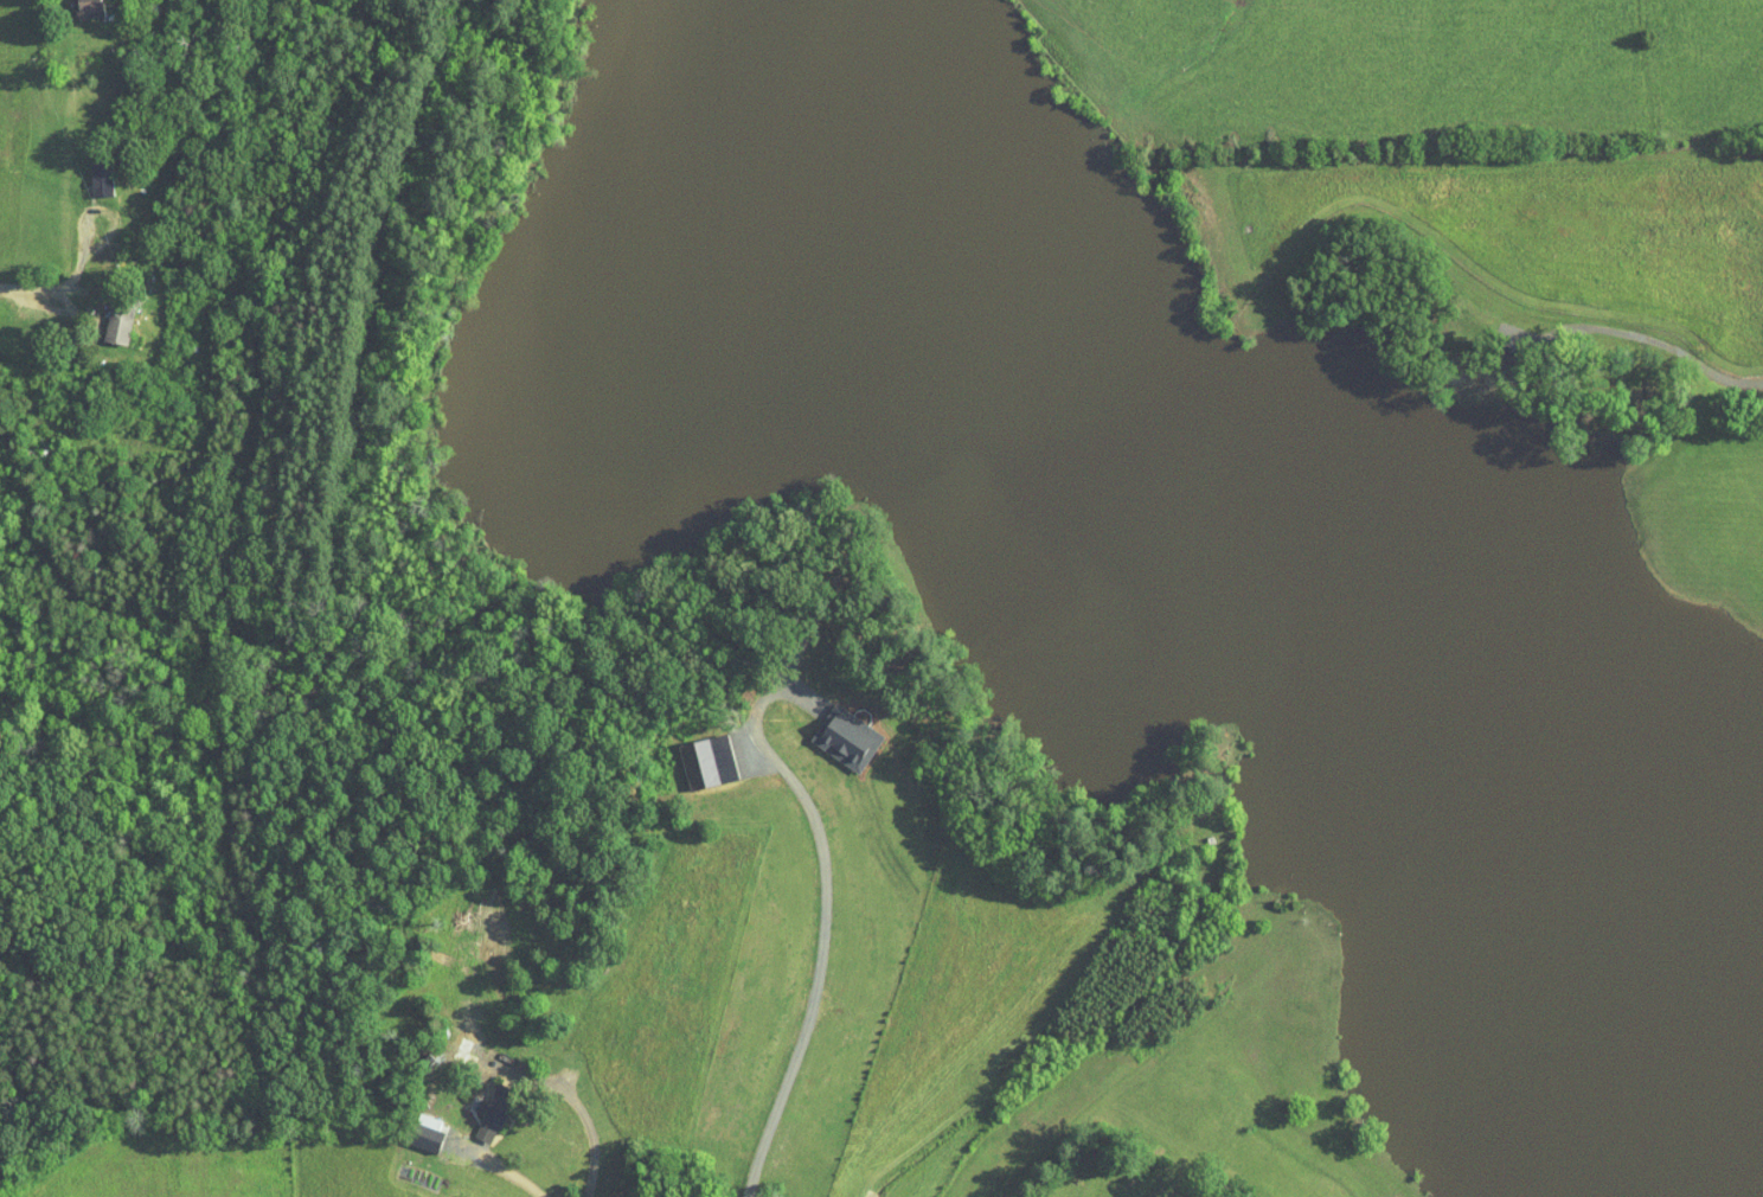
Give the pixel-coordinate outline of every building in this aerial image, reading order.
[(87,0),(62,0),(62,9),(88,9),(87,0)] [(77,188),(98,187),(97,155),(76,156),(77,188)] [(95,296),(91,334),(115,336),(119,299),(95,296)] [(870,729),(820,695),(802,722),(804,724),(797,734),(845,766),(870,729)] [(724,771),(713,725),(664,737),(675,783),(724,771)] [(458,1128),(476,1137),(494,1101),(486,1097),(494,1082),(485,1077),(458,1128)]
